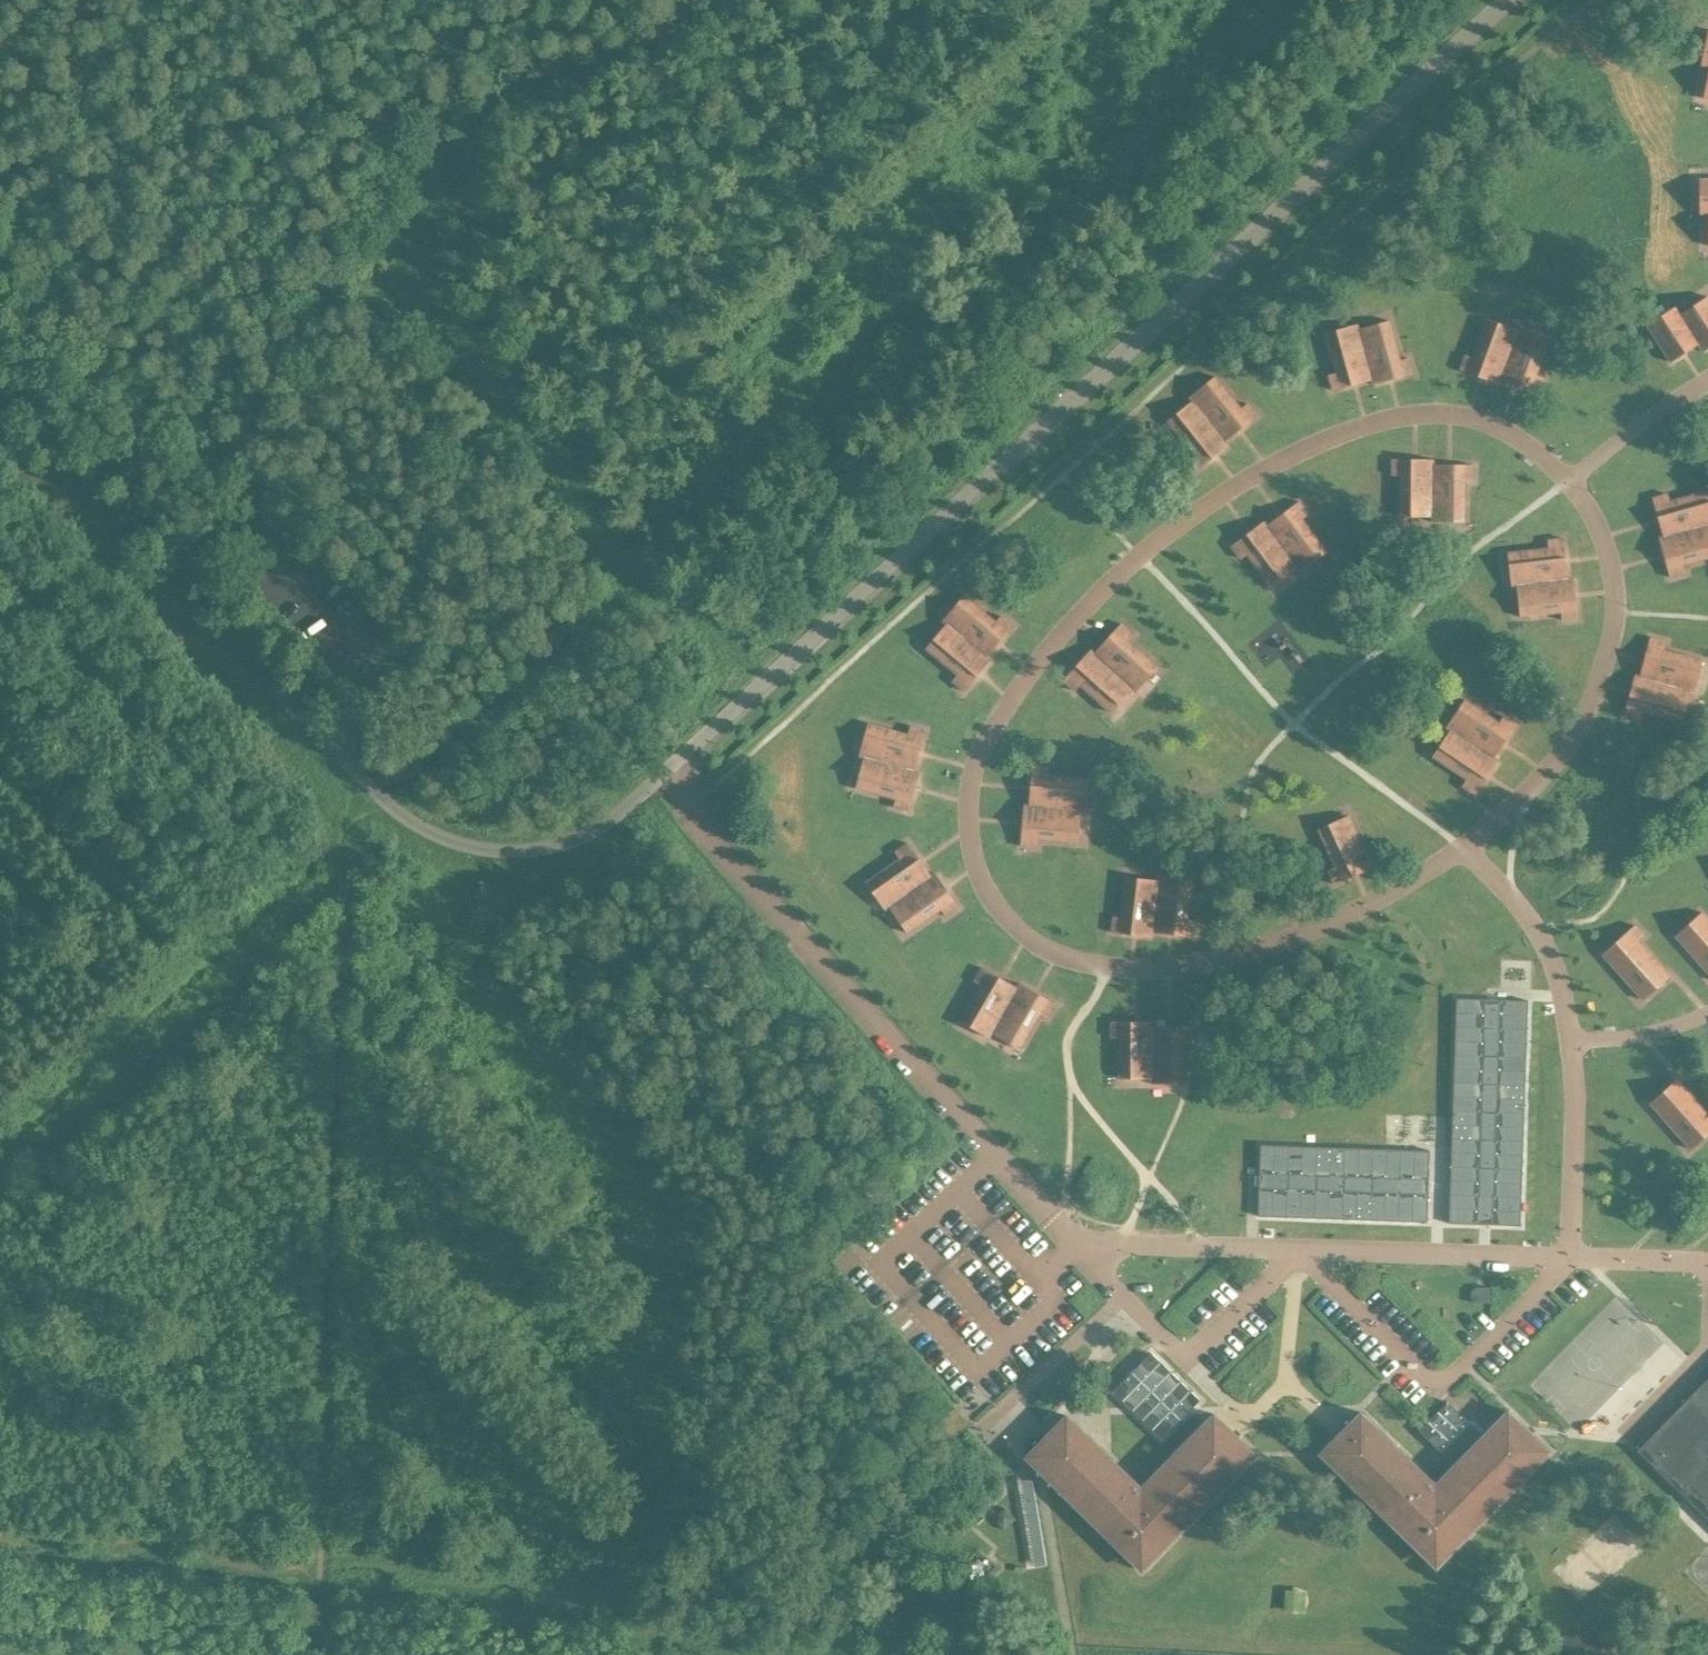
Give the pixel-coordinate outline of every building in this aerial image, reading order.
[(1707,212),(1707,179),(1699,179),(1699,180),(1700,180),(1700,212),(1699,212),(1707,212)] [(1703,351),(1703,350),(1703,349),(1707,346),(1707,297),(1707,296),(1706,296),(1706,297),(1680,315),(1675,306),(1674,306),(1703,351)] [(1702,351),(1703,351),(1674,306),(1673,307),(1674,308),(1648,325),(1647,324),(1646,324),(1669,360),(1670,361),(1671,361),(1671,359),(1697,342),(1702,351)] [(1497,383),(1498,383),(1519,325),(1515,333),(1503,329),(1504,326),(1488,320),(1488,319),(1487,318),(1473,357),(1465,354),(1465,355),(1473,358),(1468,371),(1460,368),(1460,369),(1469,372),(1469,371),(1498,382),(1497,383)] [(1356,324),(1373,384),(1373,383),(1373,382),(1402,374),(1403,375),(1412,373),(1411,372),(1404,374),(1400,361),(1408,358),(1400,360),(1389,320),(1388,320),(1388,322),(1372,326),(1372,329),(1359,333),(1357,324),(1356,324)] [(1370,378),(1372,383),(1372,384),(1373,384),(1356,324),(1357,328),(1344,332),(1343,329),(1327,333),(1326,332),(1325,332),(1336,372),(1328,374),(1328,375),(1336,373),(1340,386),(1332,389),(1332,390),(1341,387),(1341,386),(1370,378)] [(1498,383),(1499,383),(1501,377),(1529,388),(1529,389),(1538,392),(1530,389),(1535,376),(1543,378),(1543,377),(1535,375),(1550,336),(1548,336),(1548,337),(1532,331),(1531,334),(1518,329),(1520,325),(1519,325),(1498,383)] [(1229,444),(1228,444),(1225,439),(1248,420),(1249,421),(1257,415),(1256,415),(1250,420),(1241,409),(1247,404),(1247,403),(1240,408),(1215,376),(1214,377),(1214,378),(1201,388),(1203,391),(1192,399),(1190,396),(1189,396),(1228,445),(1229,444)] [(1228,445),(1189,396),(1189,397),(1195,404),(1184,412),(1182,410),(1169,421),(1168,420),(1167,420),(1193,452),(1186,457),(1187,458),(1193,453),(1202,464),(1196,469),(1196,470),(1204,464),(1203,463),(1227,444),(1228,445)] [(1431,521),(1432,459),(1431,459),(1431,460),(1401,460),(1401,459),(1392,459),(1392,460),(1400,460),(1400,474),(1391,474),(1391,475),(1400,475),(1399,516),(1400,516),(1400,514),(1417,514),(1418,512),(1431,512),(1431,521)] [(1432,459),(1431,521),(1432,521),(1432,517),(1446,517),(1446,520),(1463,520),(1463,521),(1464,521),(1464,480),(1472,480),(1472,479),(1464,479),(1464,465),(1473,465),(1473,464),(1463,464),(1463,466),(1433,465),(1433,459),(1432,459)] [(1658,538),(1707,524),(1707,490),(1670,501),(1667,493),(1666,493),(1669,501),(1655,505),(1653,497),(1652,497),(1655,506),(1656,506),(1664,535),(1658,537),(1658,538)] [(1264,521),(1263,521),(1300,571),(1301,570),(1298,567),(1309,559),(1311,561),(1324,551),(1325,552),(1326,551),(1302,519),(1308,514),(1307,513),(1301,518),(1293,507),(1299,502),(1298,501),(1291,507),(1292,508),(1267,526),(1264,521)] [(1300,571),(1263,521),(1263,522),(1263,523),(1239,541),(1238,540),(1231,545),(1231,546),(1238,541),(1246,553),(1240,557),(1240,558),(1247,553),(1271,586),(1272,585),(1272,584),(1285,574),(1283,572),(1294,564),(1300,571)] [(1658,538),(1659,538),(1660,538),(1668,567),(1667,568),(1670,577),(1671,576),(1668,569),(1682,565),(1684,572),(1685,572),(1683,564),(1707,557),(1707,524),(1658,538)] [(1572,577),(1566,577),(1563,547),(1564,547),(1563,538),(1562,538),(1563,546),(1549,547),(1548,539),(1547,539),(1548,548),(1507,552),(1507,554),(1509,553),(1511,570),(1514,570),(1515,583),(1511,584),(1573,577),(1572,577)] [(1573,578),(1573,577),(1511,584),(1511,585),(1520,584),(1522,597),(1519,598),(1521,615),(1520,615),(1520,616),(1560,611),(1561,619),(1562,619),(1561,611),(1575,610),(1576,618),(1577,618),(1576,608),(1575,608),(1571,578),(1573,578)] [(991,659),(990,658),(986,655),(1005,631),(1006,632),(1012,625),(1012,624),(1006,631),(996,622),(1001,615),(1000,615),(995,621),(964,595),(963,596),(964,597),(953,610),(955,611),(946,622),(943,619),(990,659),(991,659)] [(990,659),(943,619),(942,620),(949,626),(941,636),(939,634),(928,647),(927,646),(926,647),(957,674),(952,680),(953,681),(958,674),(969,683),(963,690),(964,690),(970,683),(969,682),(989,659),(990,660),(990,659)] [(1090,649),(1136,691),(1133,688),(1142,678),(1144,680),(1156,667),(1157,668),(1158,667),(1127,639),(1133,633),(1132,633),(1126,639),(1116,629),(1121,623),(1114,630),(1115,631),(1095,653),(1090,649)] [(1634,674),(1634,675),(1694,691),(1690,689),(1694,676),(1696,677),(1701,661),(1702,661),(1702,660),(1663,649),(1665,641),(1664,641),(1662,649),(1648,645),(1650,637),(1647,646),(1648,647),(1640,676),(1634,674)] [(1136,691),(1090,649),(1089,650),(1090,651),(1070,673),(1069,673),(1063,680),(1069,674),(1079,684),(1074,690),(1075,690),(1080,684),(1111,712),(1111,711),(1110,710),(1122,697),(1120,695),(1129,685),(1135,692),(1136,691)] [(1694,691),(1634,675),(1634,676),(1635,676),(1627,705),(1626,705),(1624,714),(1625,714),(1627,707),(1640,710),(1638,718),(1639,718),(1641,710),(1681,721),(1681,720),(1680,719),(1684,703),(1681,702),(1685,689),(1694,692),(1694,691)] [(1498,760),(1493,756),(1510,731),(1511,732),(1516,724),(1515,724),(1511,730),(1499,722),(1504,716),(1503,715),(1498,722),(1464,699),(1464,700),(1465,701),(1455,715),(1458,716),(1450,728),(1447,725),(1446,726),(1498,760)] [(859,754),(859,755),(919,771),(919,770),(913,768),(921,739),(922,740),(925,730),(924,730),(922,738),(908,734),(910,726),(909,726),(907,734),(868,723),(867,725),(869,725),(864,741),(867,742),(863,755),(859,754)] [(1497,761),(1498,760),(1446,726),(1454,731),(1446,742),(1444,741),(1434,755),(1433,754),(1432,755),(1466,778),(1462,785),(1462,786),(1467,779),(1479,787),(1474,793),(1475,794),(1480,786),(1479,785),(1496,760),(1497,761)] [(919,771),(859,755),(868,758),(864,771),(862,770),(857,786),(856,786),(855,787),(895,798),(893,806),(894,806),(896,798),(909,802),(907,810),(908,810),(911,801),(909,800),(917,771),(919,771)] [(1024,805),(1085,810),(1086,810),(1081,809),(1082,796),(1085,796),(1087,779),(1088,779),(1088,778),(1047,775),(1048,766),(1047,766),(1046,774),(1032,773),(1033,765),(1032,765),(1031,774),(1033,775),(1030,805),(1024,804),(1024,805)] [(1085,810),(1024,805),(1024,806),(1025,806),(1022,836),(1021,836),(1020,845),(1021,845),(1022,837),(1036,838),(1035,847),(1036,847),(1037,839),(1078,842),(1078,841),(1076,841),(1078,824),(1075,824),(1076,810),(1085,811),(1085,810)] [(1341,879),(1333,882),(1334,883),(1342,879),(1342,878),(1370,865),(1370,867),(1371,866),(1348,815),(1347,815),(1349,819),(1336,825),(1335,822),(1320,829),(1319,828),(1318,828),(1335,865),(1327,869),(1328,870),(1335,866),(1341,879)] [(935,872),(934,873),(929,876),(912,851),(913,850),(908,842),(907,843),(912,850),(900,858),(895,851),(895,852),(899,858),(866,882),(866,883),(867,882),(877,896),(879,894),(887,905),(884,908),(935,873),(935,872)] [(935,873),(884,908),(884,909),(892,903),(900,914),(897,916),(907,930),(906,931),(907,932),(940,909),(945,915),(946,915),(941,908),(953,900),(957,907),(958,906),(953,898),(952,899),(934,874),(935,873)] [(1151,936),(1152,936),(1159,875),(1158,875),(1157,884),(1144,882),(1144,880),(1127,878),(1127,876),(1126,876),(1121,917),(1113,916),(1113,917),(1121,918),(1120,932),(1112,931),(1111,932),(1121,933),(1121,931),(1151,935),(1151,936)] [(1159,875),(1152,936),(1153,930),(1183,934),(1183,935),(1193,936),(1193,935),(1185,934),(1186,920),(1194,921),(1194,920),(1186,919),(1191,878),(1190,878),(1190,880),(1173,878),(1172,881),(1159,879),(1159,875)] [(1701,914),(1702,913),(1701,911),(1675,935),(1676,936),(1677,935),(1707,969),(1707,922),(1701,914)] [(1634,926),(1635,925),(1634,924),(1602,953),(1603,954),(1604,953),(1643,997),(1641,998),(1642,999),(1669,976),(1668,975),(1666,976),(1635,941),(1643,934),(1642,933),(1641,934),(1641,935),(1635,940),(1627,931),(1633,926),(1634,926)] [(989,1037),(1020,983),(1019,983),(1016,988),(990,973),(990,972),(982,967),(982,968),(989,972),(982,984),(975,980),(974,981),(981,985),(961,1020),(962,1021),(962,1020),(977,1028),(979,1026),(990,1032),(988,1036),(989,1037)] [(1020,983),(989,1037),(994,1029),(1005,1036),(1004,1038),(1019,1047),(1018,1048),(1019,1048),(1040,1013),(1047,1017),(1047,1016),(1040,1012),(1047,1000),(1054,1004),(1055,1003),(1047,998),(1046,1000),(1019,984),(1020,983)] [(1520,1225),(1528,1000),(1456,997),(1448,1223),(1520,1225)] [(1152,1083),(1152,1021),(1151,1021),(1151,1022),(1121,1022),(1121,1021),(1111,1021),(1111,1022),(1119,1022),(1119,1036),(1111,1036),(1111,1037),(1119,1037),(1119,1078),(1121,1078),(1121,1076),(1138,1076),(1138,1074),(1151,1074),(1151,1083),(1152,1083)] [(1152,1021),(1152,1083),(1152,1079),(1166,1079),(1166,1081),(1183,1081),(1183,1083),(1184,1083),(1184,1042),(1192,1042),(1192,1041),(1184,1041),(1184,1027),(1192,1027),(1192,1026),(1183,1026),(1183,1027),(1152,1027),(1152,1021)] [(1706,1116),(1675,1081),(1677,1080),(1676,1079),(1649,1102),(1650,1103),(1652,1102),(1691,1146),(1689,1147),(1690,1148),(1707,1132),(1707,1118),(1707,1117),(1707,1115),(1706,1116)] [(1429,1150),(1260,1144),(1257,1215),(1427,1221),(1429,1150)] [(1112,1391),(1129,1407),(1135,1414),(1161,1439),(1186,1413),(1193,1406),(1199,1400),(1150,1352),(1112,1391)] [(1637,1450),(1707,1519),(1707,1377),(1637,1450)] [(1361,1412),(1320,1453),(1436,1567),(1550,1451),(1508,1410),(1435,1484),(1361,1412)] [(1029,1453),(1025,1457),(1142,1570),(1255,1454),(1214,1413),(1141,1487),(1066,1415),(1043,1438),(1040,1436),(1036,1435),(1032,1436),(1029,1439),(1026,1442),(1026,1446),(1026,1450),(1029,1453)]
